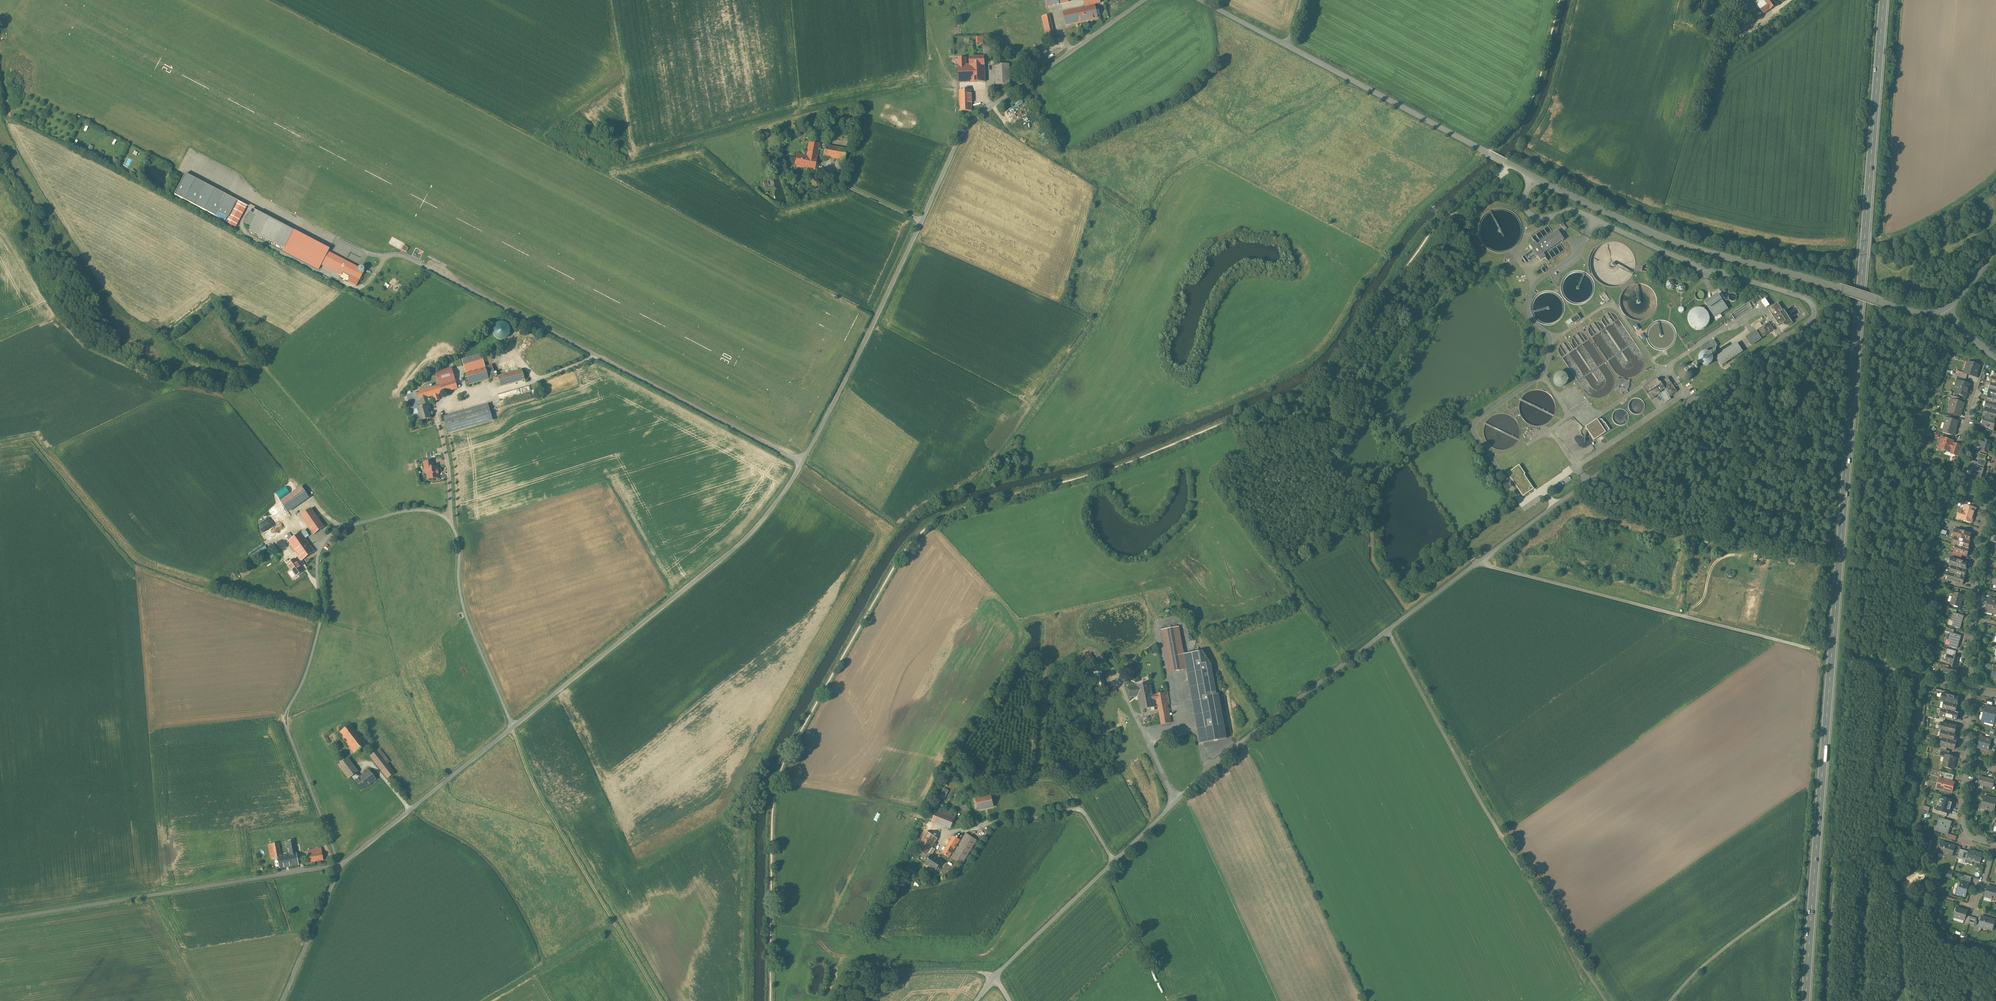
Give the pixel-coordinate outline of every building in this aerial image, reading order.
[(1765,5),(1760,9),(1763,14),(1769,9),(1770,10),(1777,5),(1773,0),(1762,0),(1765,5)] [(1095,5),(1083,8),(1083,7),(1063,11),(1066,25),(1097,18),(1097,15),(1100,15),(1099,9),(1096,10),(1095,5)] [(1049,15),(1042,16),(1046,34),(1053,32),(1049,15)] [(984,65),(970,66),(970,64),(966,64),(966,57),(958,57),(959,82),(985,81),(984,65)] [(984,57),(970,57),(970,64),(970,66),(984,65),(984,57)] [(1009,64),(995,64),(996,84),(1010,84),(1009,64)] [(971,89),(959,90),(960,111),(972,111),(971,102),(972,102),(971,93),(971,89)] [(806,155),(817,157),(819,144),(809,142),(806,155)] [(847,149),(825,145),(823,156),(845,160),(847,149)] [(806,155),(797,154),(795,166),(815,170),(817,157),(806,155)] [(217,211),(226,194),(186,173),(175,195),(214,216),(217,211)] [(227,218),(237,224),(247,206),(236,200),(227,218)] [(217,211),(214,216),(225,221),(227,217),(217,211)] [(293,231),(293,230),(258,212),(249,230),(284,248),(286,244),(293,231)] [(323,261),(328,252),(329,249),(325,246),(324,247),(298,233),(293,230),(293,231),(286,244),(322,263),(323,261)] [(1535,242),(1530,245),(1532,249),(1537,256),(1540,260),(1545,257),(1543,254),(1564,240),(1557,230),(1537,245),(1535,242)] [(342,271),(323,261),(322,263),(286,244),(284,248),(283,251),(318,269),(318,270),(321,265),(341,275),(343,272),(342,271)] [(1537,256),(1532,249),(1522,256),(1523,258),(1521,260),(1523,263),(1525,261),(1526,263),(1537,256)] [(328,252),(323,261),(342,271),(343,272),(343,271),(351,276),(359,280),(363,272),(364,272),(365,270),(364,267),(362,266),(359,267),(359,268),(356,266),(356,267),(348,262),(347,262),(328,252)] [(1669,288),(1674,284),(1671,279),(1665,283),(1669,288)] [(1718,295),(1705,304),(1715,318),(1728,309),(1718,295)] [(1778,303),(1768,309),(1779,325),(1783,323),(1784,325),(1789,326),(1792,323),(1792,322),(1784,310),(1783,309),(1782,310),(1778,303)] [(1794,304),(1784,310),(1792,322),(1800,317),(1797,313),(1800,312),(1794,304)] [(1709,316),(1707,313),(1705,310),(1701,309),(1697,309),(1694,309),(1691,312),(1688,315),(1687,318),(1687,322),(1688,326),(1691,329),(1694,331),(1698,331),(1701,331),(1705,330),(1708,327),(1709,324),(1710,320),(1709,316)] [(1577,314),(1570,319),(1573,324),(1580,319),(1577,314)] [(499,339),(502,340),(505,339),(508,337),(510,334),(510,331),(510,328),(509,325),(507,323),(504,322),(501,322),(499,322),(496,324),(494,326),(493,329),(493,333),(494,336),(496,338),(499,339)] [(1759,330),(1763,336),(1773,330),(1769,323),(1759,330)] [(1756,331),(1746,338),(1751,345),(1761,338),(1760,337),(1761,337),(1761,336),(1763,336),(1759,330),(1758,331),(1757,332),(1756,331)] [(523,350),(533,343),(530,339),(520,346),(523,350)] [(1717,345),(1719,344),(1718,343),(1716,344),(1713,340),(1702,348),(1704,351),(1706,351),(1708,351),(1709,352),(1711,353),(1712,354),(1713,356),(1717,352),(1716,352),(1716,351),(1716,350),(1715,348),(1716,347),(1716,346),(1717,345)] [(1720,344),(1719,344),(1717,345),(1716,346),(1716,347),(1715,348),(1716,350),(1716,351),(1716,352),(1717,352),(1718,353),(1719,354),(1721,354),(1722,353),(1723,353),(1724,352),(1725,351),(1725,350),(1725,349),(1725,347),(1725,346),(1724,346),(1723,345),(1723,344),(1721,344),(1720,344)] [(1706,351),(1704,351),(1703,352),(1702,353),(1701,354),(1700,356),(1700,357),(1700,358),(1700,360),(1700,362),(1701,363),(1702,364),(1704,365),(1706,365),(1708,365),(1709,365),(1711,364),(1712,362),(1713,361),(1713,359),(1713,357),(1713,356),(1712,354),(1711,353),(1709,352),(1708,351),(1706,351)] [(481,353),(462,359),(465,372),(485,367),(481,353)] [(1978,365),(1967,362),(1963,372),(1963,373),(1967,374),(1975,376),(1978,365)] [(1698,366),(1696,363),(1692,366),(1691,365),(1690,365),(1689,364),(1687,364),(1686,364),(1685,364),(1683,364),(1682,365),(1680,366),(1679,367),(1679,369),(1678,370),(1678,372),(1678,373),(1678,375),(1679,376),(1680,377),(1681,378),(1682,379),(1683,379),(1685,380),(1686,380),(1688,380),(1689,380),(1691,379),(1692,379),(1692,378),(1693,377),(1694,376),(1694,375),(1695,374),(1695,372),(1695,371),(1694,370),(1694,369),(1694,368),(1695,368),(1696,368),(1697,368),(1698,368),(1698,367),(1698,366)] [(491,365),(485,367),(488,379),(495,377),(491,365)] [(485,367),(465,372),(469,385),(488,379),(485,367)] [(440,385),(455,381),(451,369),(436,373),(440,385)] [(521,370),(498,376),(501,386),(524,380),(521,370)] [(1563,373),(1561,372),(1558,373),(1555,374),(1554,376),(1553,378),(1553,380),(1554,383),(1555,385),(1557,386),(1560,387),(1562,386),(1565,385),(1567,383),(1567,381),(1567,380),(1567,377),(1565,375),(1563,373)] [(1657,377),(1643,387),(1651,399),(1659,394),(1661,393),(1660,391),(1662,390),(1665,389),(1670,396),(1677,391),(1668,377),(1661,382),(1657,377)] [(1626,378),(1617,380),(1619,391),(1629,389),(1626,378)] [(419,399),(426,397),(457,388),(455,381),(440,385),(416,392),(419,399)] [(1966,383),(1959,381),(1954,393),(1965,397),(1970,384),(1966,383)] [(1661,393),(1659,394),(1663,402),(1670,399),(1669,396),(1670,396),(1665,389),(1662,390),(1660,391),(1661,393)] [(1989,389),(1987,395),(1988,396),(1995,398),(1995,391),(1989,389)] [(421,407),(419,399),(416,392),(407,395),(411,410),(417,408),(421,407)] [(1988,396),(1986,402),(1995,405),(1995,398),(1988,396)] [(426,397),(419,399),(421,407),(417,408),(421,421),(430,418),(428,410),(430,409),(426,397)] [(1961,402),(1951,399),(1947,412),(1959,416),(1963,403),(1961,402)] [(1986,402),(1984,408),(1985,408),(1995,411),(1995,405),(1986,402)] [(488,404),(443,417),(448,434),(493,421),(488,404)] [(1666,407),(1670,414),(1675,411),(1672,404),(1666,407)] [(1985,408),(1982,417),(1984,417),(1982,423),(1981,426),(1994,430),(1995,422),(1995,418),(1995,417),(1995,411),(1985,408)] [(1664,418),(1669,416),(1665,410),(1661,413),(1664,418)] [(1657,423),(1662,420),(1658,413),(1653,416),(1657,423)] [(1646,421),(1649,427),(1654,424),(1651,418),(1646,421)] [(1952,420),(1946,418),(1942,431),(1954,435),(1956,430),(1955,430),(1958,422),(1952,420)] [(1597,419),(1596,419),(1585,427),(1594,440),(1610,429),(1604,422),(1602,419),(1598,419),(1597,419)] [(1952,441),(1942,438),(1939,446),(1948,449),(1949,447),(1951,447),(1953,448),(1952,454),(1959,456),(1962,446),(1954,444),(1954,445),(1952,444),(1951,444),(1952,441)] [(1992,442),(1983,439),(1983,440),(1980,439),(1980,440),(1979,440),(1978,442),(1979,442),(1978,444),(1982,445),(1980,451),(1988,453),(1989,450),(1990,447),(1992,442)] [(1978,459),(1977,462),(1971,460),(1969,465),(1967,470),(1973,472),(1972,475),(1981,478),(1984,468),(1984,466),(1986,461),(1985,461),(1978,459)] [(433,467),(427,468),(428,474),(427,474),(428,479),(438,478),(437,474),(438,474),(438,470),(437,471),(436,467),(433,467)] [(1972,486),(1967,484),(1966,487),(1967,488),(1964,497),(1975,501),(1977,493),(1979,488),(1980,486),(1972,484),(1972,486)] [(308,497),(301,486),(280,501),(288,511),(308,497)] [(1965,506),(1963,514),(1958,513),(1956,518),(1971,523),(1972,519),(1971,518),(1973,515),(1976,509),(1973,508),(1965,506)] [(324,527),(311,508),(301,515),(314,534),(324,527)] [(269,540),(278,534),(275,529),(272,531),(273,532),(267,536),(269,540)] [(1971,534),(1955,529),(1954,533),(1955,533),(1954,537),(1969,541),(1971,534)] [(305,530),(301,533),(305,539),(309,536),(305,530)] [(301,533),(301,532),(288,541),(302,560),(314,552),(305,539),(301,533)] [(1969,541),(1954,537),(1953,540),(1954,541),(1953,544),(1956,545),(1968,549),(1970,542),(1969,541)] [(1968,549),(1956,545),(1954,552),(1967,556),(1969,549),(1968,549)] [(1967,563),(1951,558),(1949,565),(1966,570),(1967,567),(1966,567),(1967,563)] [(303,571),(294,559),(288,564),(296,575),(303,571)] [(296,575),(288,564),(284,566),(292,578),(296,575)] [(1966,570),(1949,565),(1951,566),(1949,573),(1963,577),(1964,575),(1965,575),(1966,573),(1965,572),(1966,570)] [(1963,577),(1949,573),(1947,580),(1948,581),(1962,585),(1965,577),(1963,577)] [(1963,595),(1954,592),(1950,603),(1960,606),(1963,595)] [(1995,601),(1988,599),(1989,598),(1988,598),(1986,609),(1985,611),(1986,611),(1993,612),(1995,601)] [(1956,613),(1954,613),(1952,618),(1955,619),(1953,626),(1960,628),(1964,616),(1956,613)] [(1179,626),(1161,629),(1168,671),(1186,668),(1179,626)] [(1953,633),(1951,632),(1949,638),(1952,639),(1949,646),(1957,648),(1961,636),(1953,633)] [(1956,651),(1947,649),(1946,654),(1947,654),(1946,660),(1951,662),(1950,666),(1955,667),(1958,657),(1955,656),(1956,651)] [(1120,660),(1110,650),(1107,654),(1117,663),(1120,660)] [(1202,650),(1188,652),(1192,672),(1212,668),(1211,664),(1202,650)] [(1090,653),(1086,656),(1094,667),(1098,665),(1090,653)] [(1950,666),(1949,666),(1948,669),(1944,668),(1943,672),(1947,674),(1956,676),(1958,668),(1955,667),(1950,666)] [(1212,668),(1192,672),(1193,679),(1213,676),(1212,668)] [(1101,670),(1093,672),(1094,674),(1097,686),(1098,693),(1107,691),(1101,670)] [(1213,676),(1193,679),(1204,742),(1226,738),(1218,693),(1216,693),(1213,676)] [(1136,685),(1127,687),(1129,697),(1137,695),(1139,700),(1153,697),(1152,695),(1152,692),(1150,682),(1136,684),(1136,685)] [(1167,692),(1152,695),(1153,697),(1153,700),(1158,699),(1159,706),(1158,706),(1161,724),(1171,722),(1168,705),(1170,704),(1167,692)] [(1947,695),(1942,693),(1942,694),(1940,701),(1944,702),(1957,705),(1958,702),(1957,701),(1958,698),(1947,695)] [(1153,697),(1139,700),(1140,709),(1151,707),(1154,707),(1153,700),(1153,697)] [(1957,705),(1944,702),(1941,709),(1957,713),(1958,710),(1955,709),(1955,708),(1956,709),(1957,705)] [(1985,705),(1983,713),(1986,713),(1984,720),(1984,722),(1993,725),(1994,723),(1995,716),(1995,713),(1995,708),(1985,705)] [(1957,713),(1941,709),(1940,716),(1945,718),(1956,720),(1958,713),(1957,713)] [(1944,723),(1941,723),(1939,730),(1941,730),(1954,734),(1956,726),(1944,723)] [(365,744),(350,724),(339,733),(354,752),(365,744)] [(1954,734),(1941,730),(1939,738),(1942,738),(1955,742),(1956,739),(1954,738),(1954,737),(1955,737),(1955,734),(1954,734)] [(1991,739),(1980,737),(1978,746),(1989,748),(1991,739)] [(1955,742),(1942,738),(1940,746),(1954,749),(1956,742),(1955,742)] [(377,751),(377,750),(370,756),(387,778),(394,773),(387,763),(386,764),(376,751),(377,751)] [(1948,756),(1945,755),(1945,757),(1942,766),(1952,769),(1954,764),(1953,764),(1955,758),(1948,756)] [(358,772),(348,758),(338,765),(349,779),(352,776),(356,773),(358,772)] [(359,778),(356,773),(352,776),(360,787),(364,784),(366,787),(376,779),(369,770),(359,778)] [(1994,780),(1980,777),(1978,784),(1992,788),(1993,783),(1994,780)] [(1953,783),(1940,779),(1938,787),(1951,791),(1953,783)] [(991,795),(976,798),(979,810),(993,807),(991,795)] [(1984,796),(1982,806),(1986,807),(1986,809),(1994,811),(1995,801),(1995,800),(1984,796)] [(1952,800),(1940,797),(1936,810),(1947,813),(1948,813),(1950,804),(1951,804),(1952,800)] [(964,803),(960,806),(967,819),(971,817),(964,803)] [(940,812),(932,809),(928,819),(950,828),(956,814),(941,808),(940,812)] [(1944,819),(1938,817),(1936,825),(1939,827),(1938,832),(1948,835),(1949,829),(1948,829),(1951,821),(1951,822),(1951,821),(1944,819)] [(937,838),(927,831),(922,838),(919,836),(918,837),(922,839),(916,848),(925,855),(927,853),(937,838)] [(975,840),(966,834),(951,858),(961,864),(975,840)] [(959,840),(952,835),(941,852),(948,856),(959,840)] [(290,855),(296,854),(294,840),(288,841),(290,855)] [(1955,846),(1942,842),(1939,852),(1952,856),(1953,853),(1955,846)] [(278,857),(281,856),(278,843),(271,844),(273,852),(270,853),(271,858),(278,857)] [(1978,852),(1969,850),(1967,858),(1975,861),(1975,862),(1979,863),(1982,853),(1978,852)] [(322,851),(308,853),(310,862),(323,860),(322,851)] [(927,853),(925,855),(924,857),(927,860),(925,864),(935,870),(941,861),(930,854),(930,855),(927,853)] [(281,856),(278,857),(280,868),(298,865),(296,854),(290,855),(281,856)] [(1943,876),(1950,878),(1953,872),(1946,869),(1943,876)] [(1980,881),(1964,875),(1962,881),(1977,886),(1978,884),(1979,884),(1980,881)] [(1972,885),(1962,881),(1957,896),(1967,899),(1972,885)] [(1987,885),(1984,896),(1995,899),(1995,888),(1987,885)] [(1967,911),(1956,907),(1954,916),(1960,918),(1964,920),(1967,911)] [(1976,918),(1970,916),(1968,924),(1974,926),(1976,918)] [(1995,920),(1981,916),(1979,925),(1982,926),(1981,927),(1992,930),(1995,920)]
